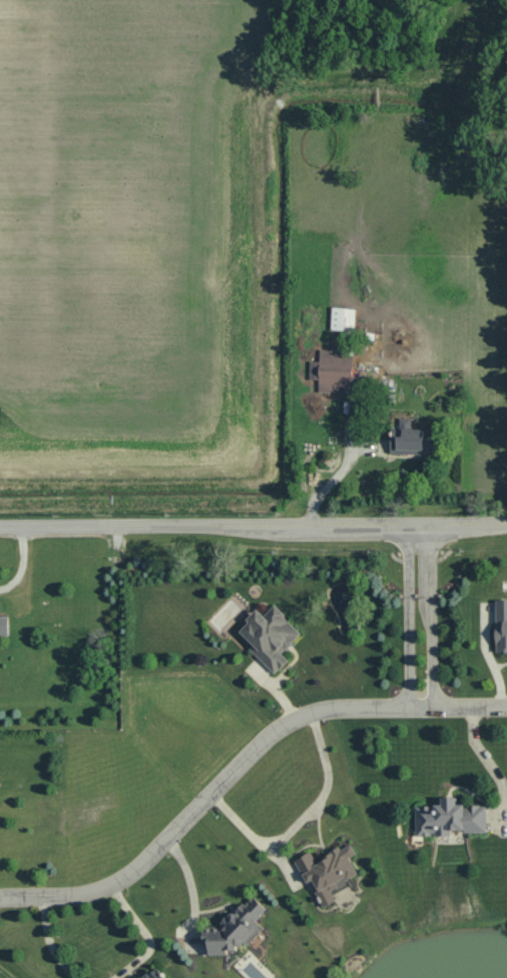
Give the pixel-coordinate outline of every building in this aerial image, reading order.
[(356,309),(332,308),(332,331),(355,332),(356,309)] [(354,357),(342,356),(342,350),(321,350),(321,362),(310,362),(310,380),(320,380),(319,392),(339,393),(339,387),(354,388),(354,357)] [(392,438),(392,453),(440,454),(440,430),(403,429),(403,439),(392,438)] [(506,654),(506,601),(498,600),(497,653),(506,654)] [(303,635),(275,605),(265,615),(260,610),(240,630),(255,645),(251,648),(275,674),(289,661),(282,654),(303,635)] [(9,637),(9,617),(0,617),(0,637),(9,637)] [(417,835),(453,834),(453,831),(488,830),(488,804),(460,804),(460,795),(444,795),(444,804),(416,805),(417,835)] [(359,873),(351,857),(358,854),(352,843),(317,861),(312,851),(297,859),(308,881),(315,878),(321,888),(316,890),(325,906),(337,900),(331,888),(359,873)] [(212,954),(229,953),(229,947),(239,947),(244,942),(249,942),(266,928),(258,919),(270,909),(256,893),(224,921),(224,926),(208,927),(208,944),(211,944),(212,954)] [(158,966),(143,977),(168,977),(158,966)]
